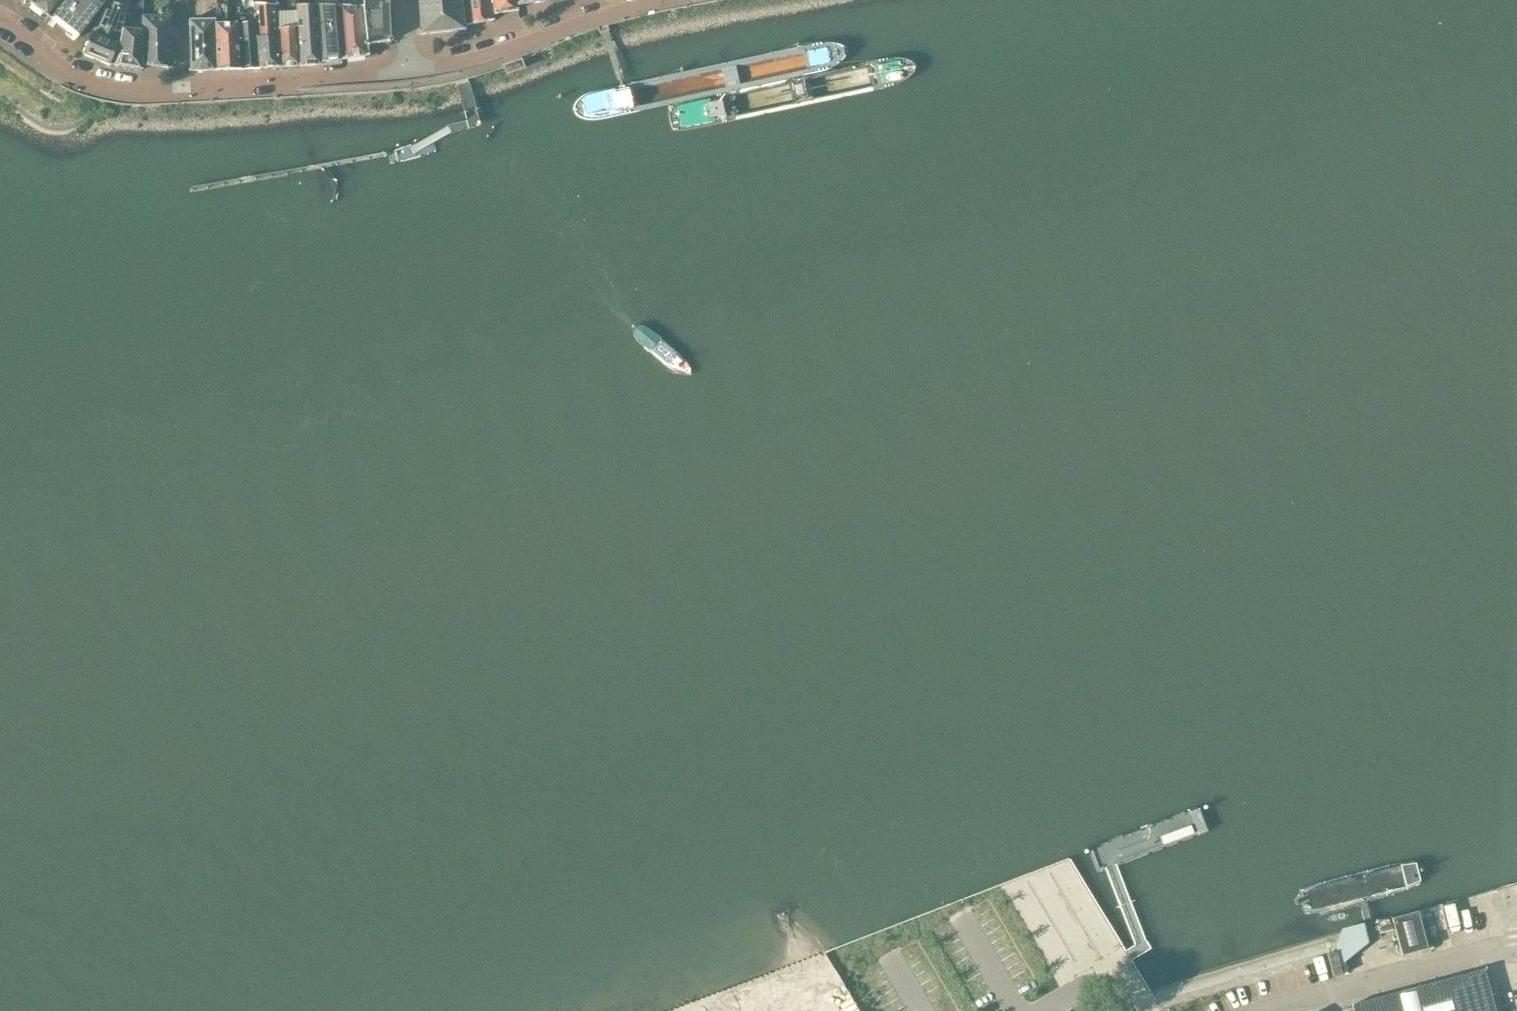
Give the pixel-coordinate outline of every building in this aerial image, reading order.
[(31,4),(51,19),(66,0),(34,0),(31,4)] [(51,19),(77,39),(99,12),(100,7),(92,0),(66,0),(51,19)] [(83,54),(110,65),(120,44),(124,30),(129,8),(130,0),(121,0),(121,4),(107,1),(101,20),(93,33),(83,54)] [(129,8),(143,10),(144,1),(140,0),(130,0),(129,8)] [(237,26),(239,69),(244,69),(259,68),(254,3),(254,0),(236,0),(237,26)] [(254,3),(259,68),(278,67),(274,5),(266,5),(266,0),(254,0),(254,3)] [(274,5),(278,67),(280,67),(292,66),(299,66),(295,9),(297,8),(298,0),(275,0),(274,5)] [(295,9),(299,66),(321,64),(320,61),(315,8),(316,0),(298,0),(297,8),(295,9)] [(315,8),(320,61),(341,60),(337,6),(337,0),(316,0),(315,8)] [(337,6),(341,60),(345,60),(369,54),(367,47),(362,10),(363,0),(337,0),(337,6)] [(362,10),(367,47),(385,43),(391,37),(390,0),(363,0),(362,10)] [(422,33),(464,29),(460,0),(419,0),(422,33)] [(467,25),(494,20),(491,0),(464,0),(467,25)] [(495,14),(518,10),(517,0),(492,0),(495,14)] [(228,7),(216,8),(218,70),(239,69),(237,26),(229,26),(228,7)] [(143,29),(142,65),(142,66),(171,70),(170,20),(143,18),(143,29)] [(215,22),(188,22),(190,70),(216,71),(216,70),(215,22)] [(123,54),(117,66),(143,70),(142,66),(142,65),(143,29),(134,28),(133,31),(124,30),(120,44),(122,44),(121,47),(123,48),(122,53),(123,54)] [(1417,862),(1300,890),(1307,916),(1422,888),(1417,862)] [(1418,913),(1392,919),(1401,955),(1427,949),(1418,913)] [(1351,1005),(1353,1010),(1495,1010),(1484,969),(1351,1005)]
